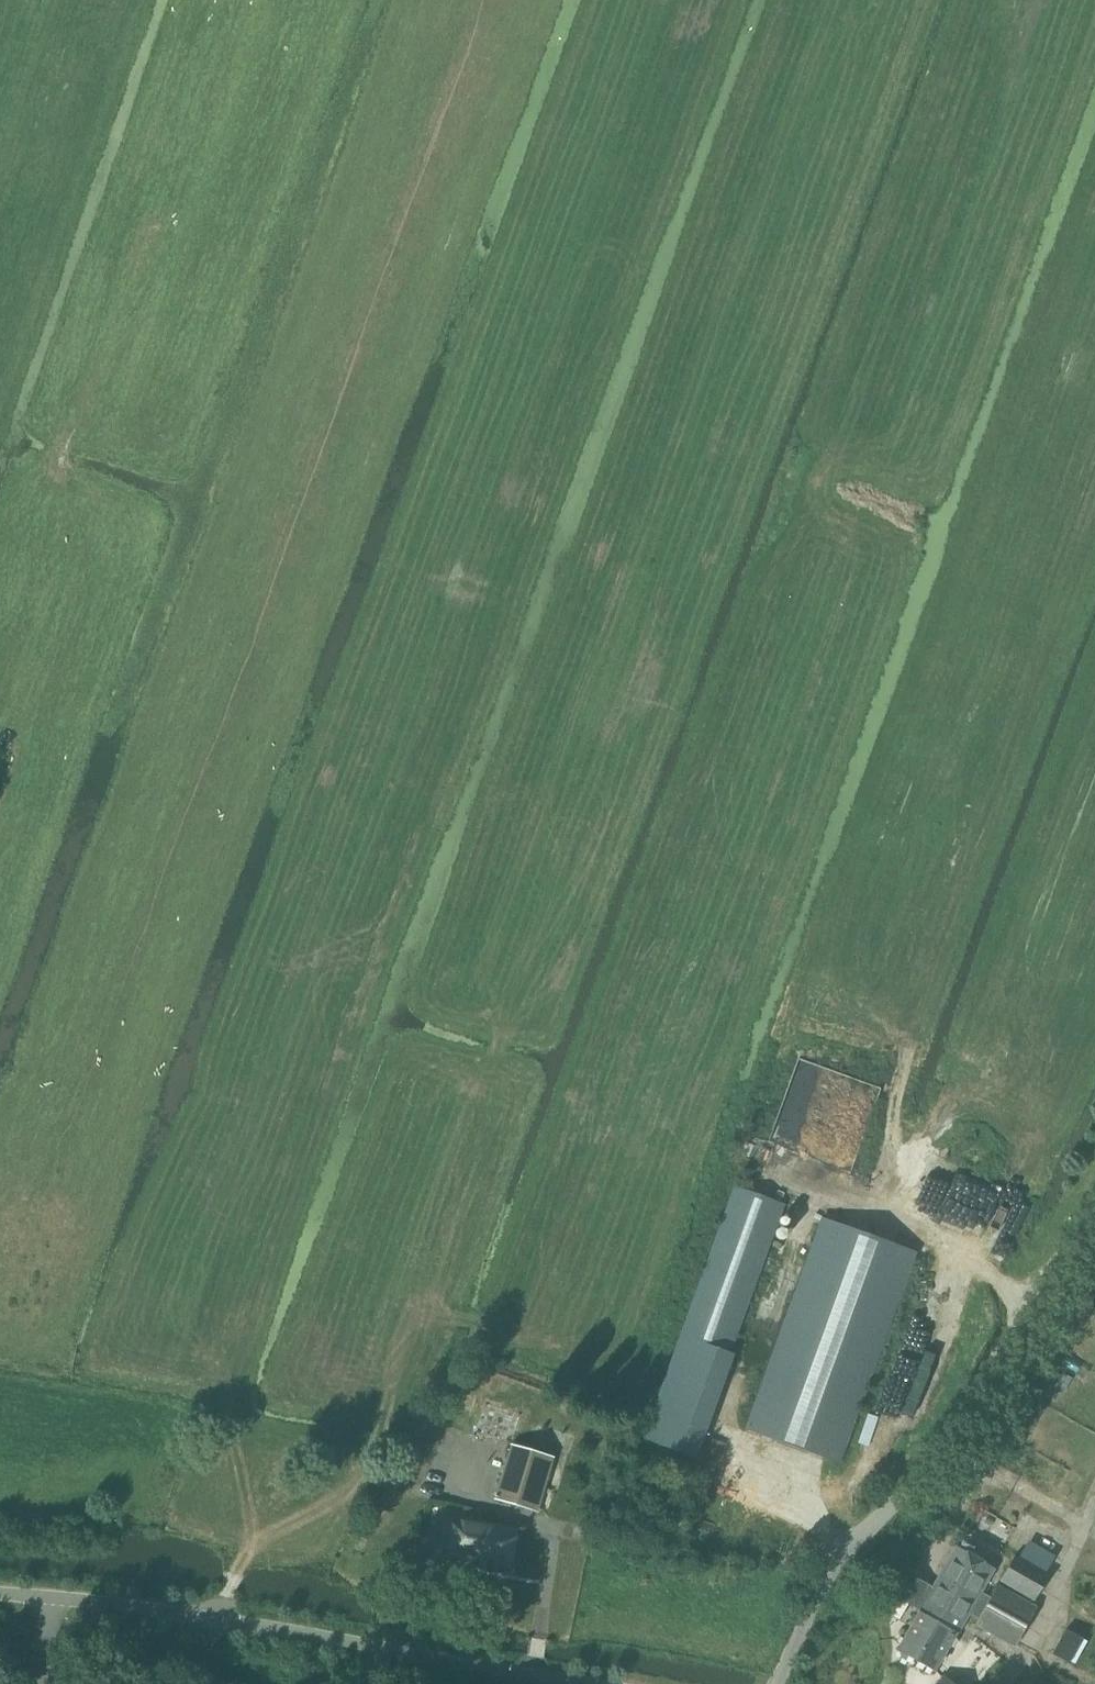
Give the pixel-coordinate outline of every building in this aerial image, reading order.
[(735,1353),(731,1352),(785,1203),(736,1186),(644,1438),(697,1457),(735,1353)] [(746,1429),(840,1463),(917,1251),(823,1217),(746,1429)] [(496,1499),(538,1512),(554,1457),(512,1444),(496,1499)] [(445,1520),(436,1565),(464,1570),(467,1556),(511,1564),(517,1531),(495,1526),(494,1532),(483,1530),(484,1527),(445,1520)] [(909,1574),(896,1596),(920,1610),(898,1650),(901,1652),(902,1657),(909,1661),(913,1659),(935,1671),(970,1610),(981,1616),(993,1596),(982,1590),(994,1569),(958,1548),(934,1588),(929,1585),(909,1574)] [(1015,1555),(1001,1580),(1035,1600),(1049,1575),(1015,1555)] [(1000,1585),(977,1624),(1016,1646),(1038,1607),(1000,1585)] [(1052,1653),(1069,1663),(1083,1638),(1066,1629),(1052,1653)] [(936,1683),(953,1683),(943,1676),(936,1683)]
